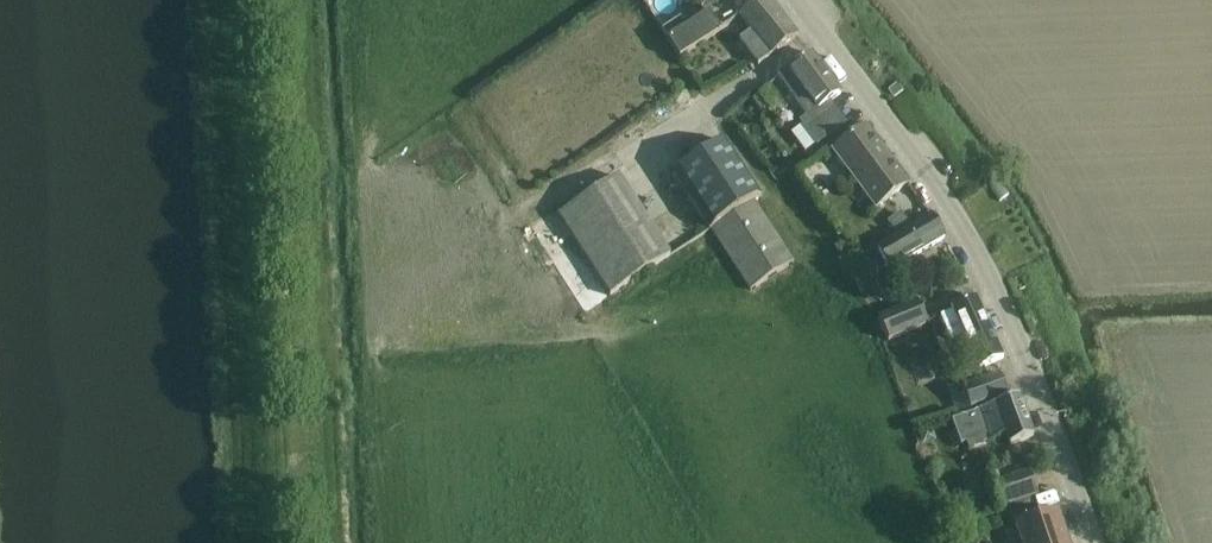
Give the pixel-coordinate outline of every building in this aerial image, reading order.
[(747,11),(738,18),(751,35),(739,45),(758,68),(797,37),(768,0),(761,0),(747,11)] [(700,8),(660,35),(674,56),(714,29),(700,8)] [(811,55),(792,69),(779,79),(808,118),(801,124),(817,146),(845,125),(829,104),(841,95),(811,55)] [(866,128),(847,142),(833,153),(876,210),(909,185),(866,128)] [(724,143),(673,177),(750,292),(793,264),(752,201),(759,196),(724,143)] [(611,296),(682,250),(676,240),(664,249),(619,178),(560,216),(611,296)] [(888,224),(895,234),(908,224),(900,214),(888,224)] [(931,218),(877,250),(890,271),(890,272),(891,272),(945,240),(931,218)] [(895,284),(888,272),(878,278),(885,290),(895,284)] [(976,300),(955,309),(949,312),(949,314),(940,318),(950,342),(960,337),(961,339),(964,349),(974,372),(1003,359),(976,300)] [(916,302),(878,320),(889,343),(927,324),(916,302)] [(1000,376),(963,390),(970,409),(1007,395),(1000,376)] [(965,417),(952,422),(961,447),(967,445),(969,450),(987,443),(1006,436),(1009,447),(1034,439),(1030,428),(1019,397),(996,405),(965,417)] [(1029,473),(993,487),(1002,510),(1037,496),(1029,473)] [(1058,511),(1016,525),(1022,542),(1069,542),(1058,511)]
